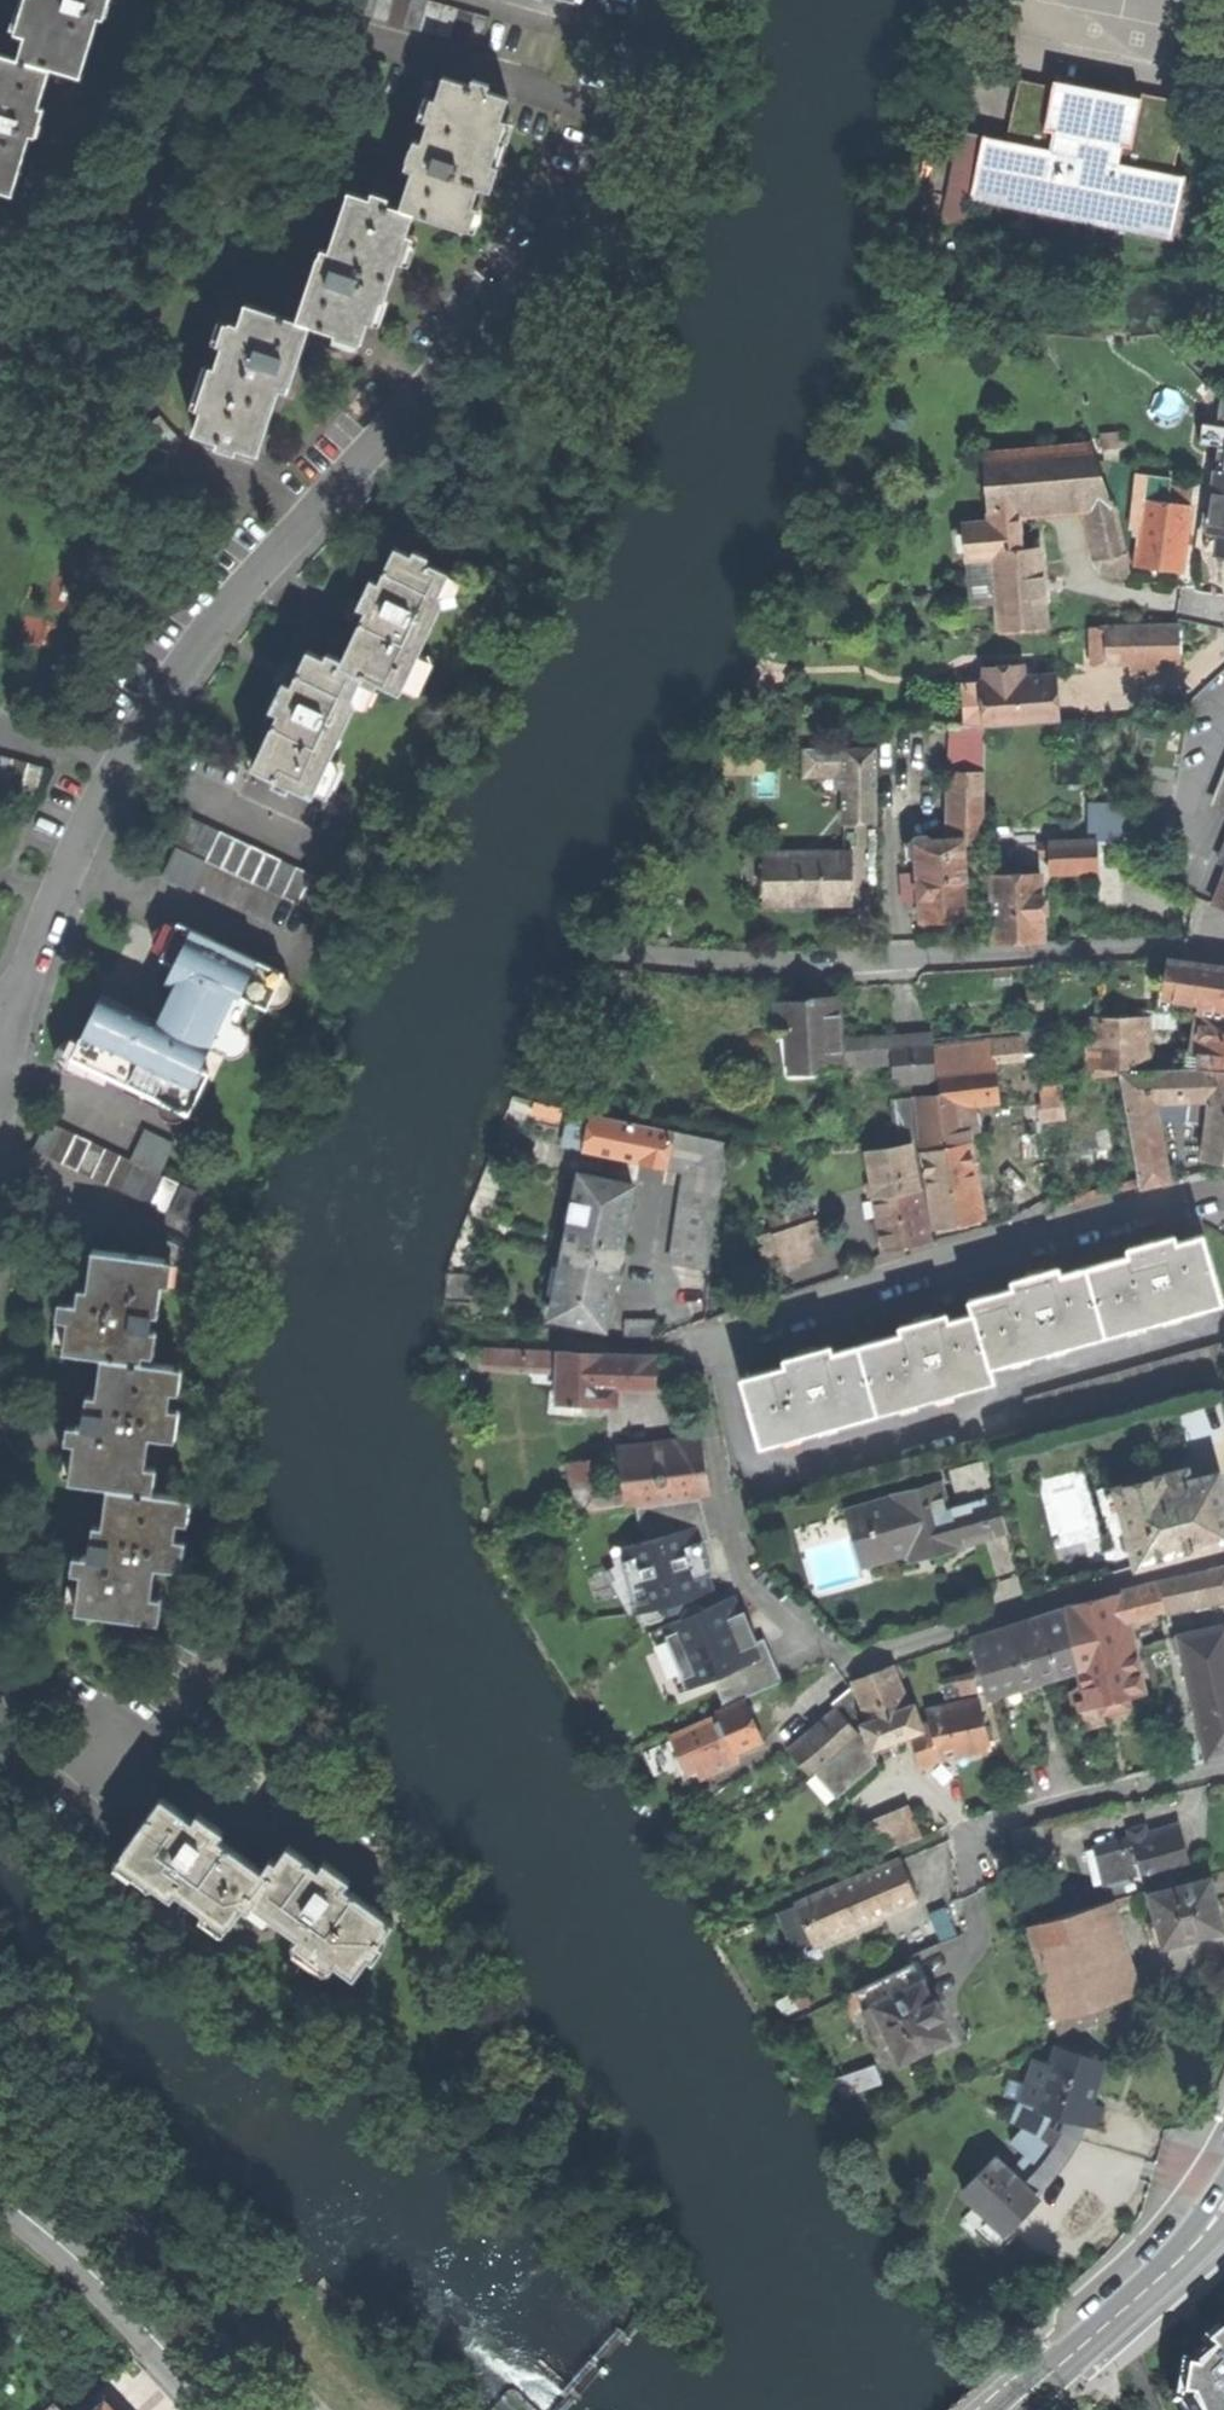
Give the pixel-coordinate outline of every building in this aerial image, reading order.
[(25,35),(35,0),(24,0),(15,32),(25,35)] [(25,35),(18,59),(49,68),(81,77),(104,0),(35,0),(25,35)] [(359,14),(484,49),(493,18),(431,0),(363,0),(359,14)] [(49,68),(18,59),(0,54),(0,191),(12,194),(49,68)] [(416,170),(403,209),(416,213),(467,231),(482,186),(493,190),(500,168),(488,164),(492,152),(511,97),(492,90),(494,84),(476,77),(474,84),(447,75),(424,143),(418,141),(409,168),(416,170)] [(1186,103),(1155,97),(1151,115),(1136,112),(1137,104),(1018,80),(1006,140),(959,132),(941,220),(970,224),(975,200),(1171,241),(1185,176),(1172,173),(1186,103)] [(1139,94),(1137,104),(1136,112),(1151,115),(1155,97),(1139,94)] [(324,248),(300,320),(299,323),(312,327),(364,342),(376,298),(386,302),(402,254),(416,213),(403,209),(389,204),(391,199),(375,194),(373,199),(352,192),(332,250),(324,248)] [(232,324),(195,433),(259,455),(277,399),(280,389),(288,392),(291,383),(293,384),(312,327),(299,323),(300,320),(249,304),(243,327),(232,324)] [(1219,461),(1223,462),(1223,403),(1222,401),(1219,428),(1203,427),(1201,446),(1218,448),(1217,462),(1219,461)] [(149,427),(171,451),(183,439),(161,416),(149,427)] [(131,475),(162,483),(171,451),(140,442),(131,475)] [(1089,501),(1111,499),(1091,444),(983,453),(988,510),(1019,507),(1089,501)] [(1219,461),(1210,532),(1221,533),(1218,553),(1223,553),(1223,462),(1219,461)] [(1168,574),(1181,576),(1190,511),(1186,510),(1188,492),(1170,490),(1171,482),(1138,477),(1130,530),(1139,532),(1134,569),(1168,574)] [(1114,499),(1111,499),(1089,501),(1101,560),(1128,554),(1114,499)] [(988,510),(990,522),(1020,519),(1019,507),(988,510)] [(968,556),(991,555),(991,549),(1023,548),(1020,519),(990,522),(966,524),(968,556)] [(290,791),(293,785),(314,795),(358,704),(356,694),(363,680),(377,687),(380,682),(403,692),(445,599),(443,592),(452,572),(429,561),(431,555),(416,548),(414,553),(397,545),(381,580),(373,576),(364,595),(368,607),(364,616),(344,657),(329,651),(327,656),(309,648),(297,675),(293,684),(281,688),(272,708),(280,712),(255,767),(277,777),(274,783),(290,791)] [(1040,546),(1023,548),(991,549),(991,555),(994,596),(996,627),(1044,625),(1044,604),(1040,546)] [(971,597),(994,596),(991,555),(968,556),(971,597)] [(1104,627),(1091,627),(1092,659),(1097,659),(1098,665),(1130,664),(1158,662),(1180,661),(1178,624),(1104,627)] [(1159,675),(1158,662),(1130,664),(1131,676),(1159,675)] [(1021,669),(1012,670),(1013,681),(1022,680),(1021,669)] [(983,684),(987,728),(1053,723),(1051,704),(1049,678),(1022,680),(1013,681),(1012,670),(984,672),(985,684),(983,684)] [(1056,678),(1049,678),(1051,704),(1053,723),(1059,722),(1056,678)] [(987,728),(983,684),(963,685),(966,726),(987,728)] [(985,844),(987,728),(966,726),(953,725),(950,841),(906,845),(908,860),(916,859),(921,923),(946,921),(970,919),(966,867),(961,867),(959,844),(985,844)] [(846,820),(878,820),(878,780),(878,748),(845,748),(846,820)] [(0,755),(0,787),(37,796),(45,767),(0,755)] [(905,780),(878,780),(878,820),(905,820),(905,780)] [(1088,805),(1089,842),(1096,842),(1126,841),(1125,804),(1088,805)] [(206,860),(329,918),(344,886),(191,816),(177,846),(206,860)] [(1089,842),(1049,843),(1049,854),(1050,866),(1097,865),(1096,842),(1089,842)] [(1040,855),(1049,854),(1049,843),(1040,843),(1040,855)] [(192,891),(206,860),(177,846),(162,878),(192,891)] [(853,902),(853,852),(772,853),(773,903),(822,902),(853,902)] [(994,942),(1043,941),(1043,923),(1042,874),(992,876),(994,942)] [(1214,905),(1223,909),(1223,879),(1214,905)] [(189,1113),(210,1070),(200,1064),(208,1047),(228,1057),(233,1058),(238,1056),(246,1049),(248,1036),(240,1030),(255,1002),(265,1007),(278,1007),(287,998),(290,989),(287,980),(282,974),(283,971),(179,923),(177,926),(171,926),(164,930),(158,936),(157,944),(159,952),(162,956),(161,958),(175,965),(168,980),(177,984),(159,1020),(105,993),(88,1027),(80,1042),(72,1042),(63,1047),(60,1061),(65,1068),(70,1072),(77,1072),(84,1068),(112,1082),(116,1074),(129,1080),(125,1089),(159,1105),(163,1117),(169,1121),(182,1121),(189,1113)] [(1165,996),(1176,997),(1174,1015),(1196,1017),(1191,1053),(1199,1054),(1198,1067),(1215,1068),(1223,1068),(1223,967),(1171,959),(1165,996)] [(1028,1009),(1043,1008),(1042,990),(1027,991),(1028,1009)] [(842,1070),(842,1067),(840,1041),(837,996),(807,998),(807,1000),(776,1002),(778,1034),(789,1033),(791,1073),(842,1070)] [(1141,1018),(1096,1020),(1098,1067),(1142,1066),(1141,1018)] [(840,1041),(842,1067),(893,1065),(894,1084),(936,1082),(932,1036),(864,1039),(840,1041)] [(987,1044),(935,1050),(940,1093),(914,1096),(936,1228),(954,1224),(982,1219),(962,1105),(1002,1100),(997,1062),(1023,1060),(1020,1036),(986,1039),(987,1044)] [(1215,1068),(1198,1067),(1148,1069),(1119,1071),(1139,1186),(1167,1179),(1153,1101),(1186,1100),(1184,1123),(1206,1126),(1201,1159),(1223,1161),(1223,1068),(1215,1068)] [(1041,1084),(1044,1118),(1065,1116),(1061,1082),(1041,1084)] [(535,1114),(560,1118),(562,1107),(538,1102),(535,1114)] [(559,1143),(586,1149),(593,1113),(566,1108),(559,1143)] [(672,1263),(708,1269),(709,1249),(729,1142),(593,1113),(586,1149),(686,1170),(672,1263)] [(37,1150),(169,1209),(181,1182),(161,1172),(175,1143),(147,1130),(132,1159),(51,1121),(37,1150)] [(872,1176),(875,1197),(920,1188),(912,1143),(868,1151),(872,1176)] [(633,1185),(580,1174),(552,1317),(605,1328),(623,1239),(633,1185)] [(202,1192),(185,1184),(173,1210),(191,1216),(202,1192)] [(906,1246),(929,1240),(920,1188),(875,1197),(884,1252),(906,1246)] [(828,1262),(813,1219),(800,1224),(773,1233),(776,1240),(762,1244),(769,1264),(782,1260),(788,1277),(828,1262)] [(1089,1269),(1109,1336),(1223,1303),(1223,1301),(1205,1236),(1166,1247),(1164,1240),(1154,1242),(1145,1245),(1148,1253),(1089,1269)] [(72,1349),(106,1354),(150,1360),(157,1310),(162,1311),(170,1257),(98,1247),(93,1284),(90,1302),(78,1300),(72,1349)] [(972,1302),(976,1315),(991,1370),(1109,1336),(1089,1269),(1050,1280),(1048,1273),(1039,1275),(1029,1278),(1031,1285),(972,1302)] [(918,1332),(860,1348),(879,1416),(995,1383),(991,1370),(976,1315),(936,1326),(934,1319),(926,1322),(916,1324),(918,1332)] [(1027,1402),(1032,1417),(1018,1421),(1022,1435),(1223,1378),(1223,1344),(1027,1402)] [(800,1364),(742,1380),(762,1449),(879,1416),(860,1348),(819,1359),(817,1352),(807,1355),(799,1357),(800,1364)] [(617,1392),(660,1393),(661,1358),(639,1357),(571,1355),(490,1352),(490,1366),(570,1371),(569,1405),(617,1407),(617,1392)] [(76,1478),(115,1483),(150,1488),(157,1433),(175,1435),(184,1364),(150,1360),(106,1354),(102,1387),(99,1408),(90,1407),(88,1426),(83,1425),(76,1478)] [(460,1381),(473,1382),(473,1372),(459,1371),(460,1381)] [(620,1455),(625,1492),(626,1504),(709,1493),(702,1444),(620,1455)] [(575,1512),(626,1504),(625,1492),(593,1497),(588,1460),(568,1464),(575,1512)] [(958,1549),(1007,1535),(997,1499),(995,1500),(985,1465),(953,1474),(962,1508),(948,1512),(941,1488),(851,1514),(865,1568),(935,1548),(955,1543),(958,1549)] [(1223,1542),(1223,1504),(1217,1477),(1189,1485),(1186,1473),(1119,1491),(1139,1565),(1223,1542)] [(82,1609),(155,1619),(162,1563),(177,1565),(187,1493),(150,1488),(115,1483),(110,1522),(108,1538),(99,1537),(97,1555),(89,1554),(82,1609)] [(696,1526),(700,1542),(704,1541),(711,1538),(701,1499),(636,1508),(638,1525),(646,1531),(647,1540),(696,1526)] [(709,1574),(700,1542),(696,1526),(647,1540),(620,1548),(639,1613),(642,1611),(643,1620),(651,1624),(664,1619),(667,1613),(677,1610),(684,1600),(714,1590),(709,1574)] [(708,1557),(704,1541),(700,1542),(709,1574),(713,1573),(708,1557)] [(630,1615),(639,1613),(620,1548),(611,1551),(616,1568),(612,1569),(619,1596),(624,1595),(630,1615)] [(1164,1604),(1164,1608),(1195,1602),(1197,1611),(1223,1604),(1223,1569),(1214,1569),(1160,1583),(1164,1604)] [(1121,1617),(1164,1604),(1160,1583),(1115,1595),(1121,1617)] [(1121,1617),(1115,1595),(1064,1608),(1079,1666),(1085,1690),(1070,1693),(1073,1703),(1077,1702),(1079,1709),(1088,1706),(1100,1703),(1102,1712),(1117,1709),(1131,1705),(1129,1697),(1143,1693),(1138,1671),(1140,1671),(1132,1642),(1127,1643),(1121,1617)] [(764,1657),(758,1641),(754,1643),(741,1612),(735,1596),(706,1608),(696,1604),(685,1608),(682,1614),(683,1618),(662,1626),(688,1689),(713,1678),(764,1657)] [(971,1636),(988,1693),(1079,1666),(1064,1608),(1032,1618),(971,1636)] [(745,1611),(741,1612),(754,1643),(758,1641),(750,1624),(745,1611)] [(680,1692),(688,1689),(662,1626),(653,1630),(661,1649),(657,1651),(668,1677),(673,1675),(680,1692)] [(1181,1637),(1182,1639),(1175,1641),(1179,1658),(1186,1657),(1210,1762),(1223,1758),(1223,1627),(1181,1637)] [(764,1639),(758,1641),(764,1657),(713,1678),(725,1706),(782,1681),(764,1639)] [(853,1682),(867,1723),(907,1707),(892,1666),(874,1673),(853,1682)] [(941,1683),(945,1698),(978,1691),(975,1676),(941,1683)] [(833,1702),(840,1712),(848,1721),(856,1716),(851,1688),(833,1702)] [(911,1734),(917,1766),(957,1757),(992,1749),(978,1701),(955,1705),(929,1711),(932,1725),(923,1729),(911,1734)] [(732,1754),(763,1741),(752,1718),(745,1702),(717,1714),(719,1717),(672,1738),(688,1774),(697,1769),(701,1777),(735,1761),(732,1754)] [(907,1707),(867,1723),(862,1725),(864,1730),(872,1750),(895,1741),(911,1734),(923,1729),(916,1704),(907,1707)] [(792,1752),(809,1773),(857,1732),(848,1721),(840,1712),(792,1752)] [(875,1762),(872,1750),(864,1730),(826,1763),(845,1788),(875,1762)] [(1178,1767),(1202,1762),(1199,1746),(1175,1751),(1178,1767)] [(834,1797),(845,1788),(826,1763),(815,1772),(834,1797)] [(358,1973),(372,1953),(377,1957),(387,1942),(383,1938),(397,1918),(347,1882),(352,1875),(328,1858),(323,1865),(291,1841),(279,1857),(274,1854),(266,1867),(221,1835),(226,1828),(202,1810),(196,1818),(165,1794),(126,1849),(161,1875),(156,1881),(164,1887),(175,1895),(181,1888),(207,1909),(216,1906),(235,1920),(247,1904),(252,1908),(260,1895),(274,1904),(275,1912),(284,1920),(289,1913),(297,1919),(306,1926),(301,1932),(358,1973)] [(864,1823),(877,1853),(921,1834),(908,1804),(864,1823)] [(1147,1880),(1193,1868),(1187,1845),(1182,1826),(1101,1849),(1110,1884),(1112,1884),(1115,1895),(1136,1889),(1133,1877),(1145,1874),(1147,1880)] [(995,1873),(1012,1867),(1006,1850),(989,1856),(995,1873)] [(816,1946),(918,1901),(909,1881),(900,1861),(798,1906),(816,1946)] [(1153,1897),(1167,1946),(1187,1940),(1188,1943),(1196,1941),(1203,1939),(1203,1936),(1223,1931),(1211,1881),(1153,1897)] [(1062,2020),(1130,1998),(1103,1905),(1033,1926),(1062,2020)] [(799,1954),(816,1946),(798,1906),(781,1914),(799,1954)] [(284,1920),(301,1932),(306,1926),(297,1919),(289,1913),(284,1920)] [(918,1965),(854,1995),(868,2030),(876,2026),(879,2034),(888,2029),(906,2063),(954,2039),(944,2018),(947,2016),(940,2002),(937,2003),(930,1988),(918,1965)] [(1043,2137),(1057,2147),(1072,2156),(1081,2140),(1087,2124),(1094,2103),(1107,2063),(1062,2049),(1042,2108),(1025,2103),(1015,2122),(1043,2137)] [(839,2074),(844,2094),(885,2082),(879,2062),(839,2074)] [(966,2193),(1010,2235),(1042,2201),(1038,2196),(1048,2186),(1058,2176),(1072,2156),(1057,2147),(1042,2165),(1032,2156),(1014,2173),(998,2158),(966,2193)] [(1206,2335),(1201,2340),(1206,2347),(1218,2336),(1212,2329),(1206,2335)] [(1218,2336),(1206,2347),(1186,2364),(1179,2404),(1183,2409),(1223,2409),(1223,2331),(1218,2336)] [(1172,2402),(1179,2404),(1186,2364),(1179,2362),(1172,2402)]
